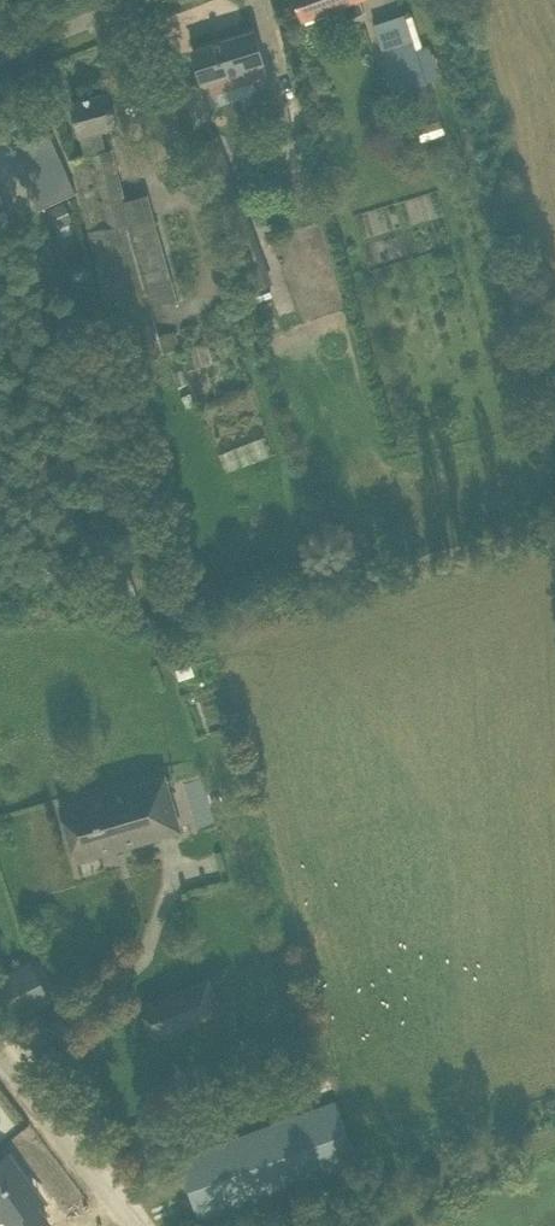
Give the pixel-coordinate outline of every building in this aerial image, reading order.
[(302,20),(343,5),(347,17),(364,11),(360,0),(294,0),(302,20)] [(374,23),(396,90),(441,75),(431,44),(416,49),(404,13),(374,23)] [(193,51),(207,94),(268,76),(254,32),(193,51)] [(100,130),(118,126),(109,93),(72,102),(85,154),(70,157),(120,363),(165,352),(180,347),(175,330),(160,335),(152,309),(178,301),(154,220),(132,226),(112,149),(106,151),(100,130)] [(193,143),(249,291),(273,281),(218,134),(193,143)] [(38,209),(54,202),(76,193),(67,172),(56,176),(29,188),(38,209)] [(64,202),(52,208),(60,226),(73,220),(64,202)] [(99,855),(183,830),(166,775),(60,806),(76,862),(78,861),(76,854),(97,848),(99,855)] [(142,1006),(154,1038),(208,1017),(195,984),(142,1006)] [(200,1151),(177,1159),(200,1222),(358,1165),(333,1099),(200,1151)] [(1,1212),(11,1225),(42,1225),(48,1222),(34,1204),(37,1202),(21,1180),(25,1177),(10,1156),(0,1163),(0,1212),(1,1212)]
